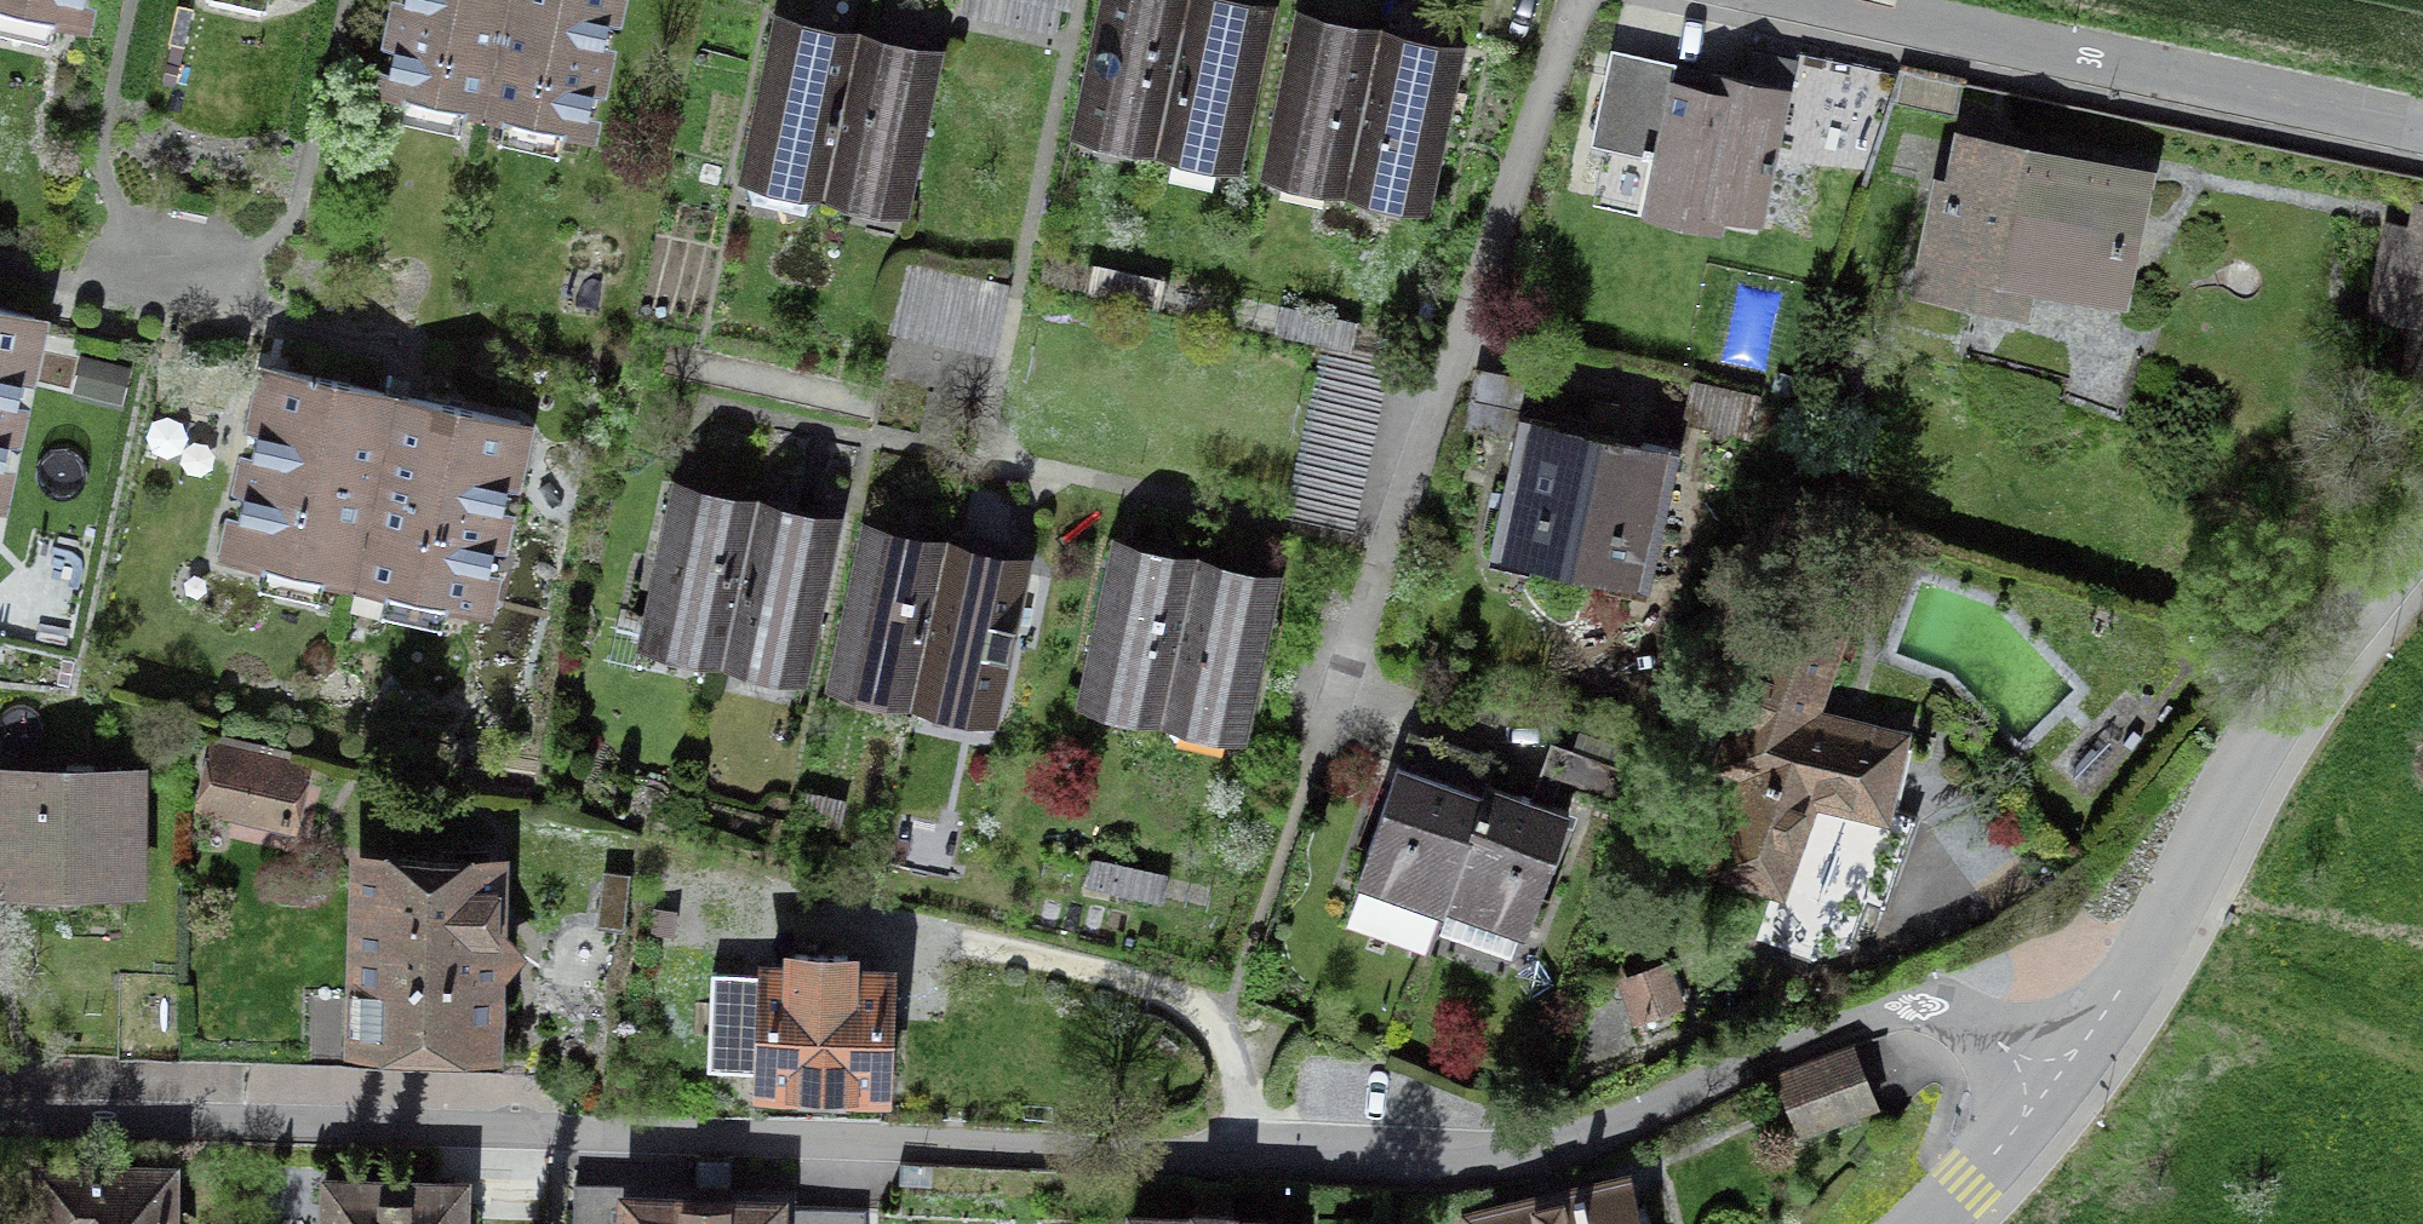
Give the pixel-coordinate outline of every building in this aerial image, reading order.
[(54,16),(78,22),(83,0),(0,0),(0,5),(54,16)] [(584,132),(612,0),(405,0),(386,88),(406,93),(464,106),(505,114),(563,127),(584,132)] [(1057,0),(964,0),(963,6),(1054,25),(1059,1),(1057,0)] [(1188,2),(1180,0),(1101,0),(1076,119),(1159,137),(1188,2)] [(1271,20),(1188,2),(1159,137),(1242,155),(1271,20)] [(0,5),(0,30),(48,40),(54,16),(0,5)] [(1348,178),(1377,43),(1294,25),(1265,160),(1348,178)] [(824,181),(827,182),(856,47),(773,29),(744,164),(748,165),(744,181),(752,202),(805,213),(821,198),(824,181)] [(1431,196),(1460,61),(1377,43),(1348,178),(1431,196)] [(910,200),(939,65),(856,47),(827,182),(910,200)] [(1611,51),(1608,66),(1788,106),(1791,90),(1611,51)] [(1608,66),(1590,145),(1605,148),(1654,159),(1641,216),(1723,235),(1726,224),(1759,232),(1788,106),(1608,66)] [(464,106),(406,93),(401,117),(459,130),(464,106)] [(563,127),(505,114),(500,139),(558,151),(563,127)] [(1984,291),(1990,262),(2114,287),(2136,180),(2039,161),(2038,166),(2013,161),(2013,150),(2000,147),(1998,152),(1969,146),(1959,195),(1947,192),(1929,280),(1984,291)] [(1654,159),(1605,148),(1592,206),(1641,216),(1654,159)] [(2419,208),(2414,232),(2403,287),(2422,291),(2422,209),(2419,208)] [(2403,287),(2414,232),(2393,228),(2376,310),(2416,318),(2422,291),(2403,287)] [(1101,293),(1124,298),(1129,273),(1106,268),(1101,293)] [(906,272),(895,322),(993,344),(1004,295),(906,272)] [(1153,278),(1129,273),(1124,298),(1148,303),(1153,278)] [(35,316),(0,308),(0,476),(35,316)] [(1291,333),(1313,339),(1319,314),(1296,309),(1291,333)] [(1343,320),(1319,314),(1313,339),(1337,344),(1343,320)] [(1339,523),(1374,360),(1329,350),(1294,513),(1339,523)] [(129,368),(82,356),(74,389),(121,400),(129,368)] [(272,367),(231,553),(265,560),(323,573),(388,587),(446,600),(480,607),(520,421),(272,367)] [(1466,426),(1512,436),(1524,379),(1478,369),(1466,426)] [(1693,379),(1683,422),(1749,437),(1759,393),(1693,379)] [(1535,545),(1531,563),(1569,571),(1600,433),(1607,401),(1592,398),(1584,432),(1520,415),(1493,536),(1535,545)] [(1600,433),(1569,571),(1608,579),(1611,562),(1653,571),(1679,450),(1614,439),(1621,405),(1607,401),(1600,433)] [(725,648),(755,513),(671,495),(642,630),(725,648)] [(755,513),(725,648),(808,666),(838,531),(755,513)] [(831,671),(914,689),(944,554),(861,536),(831,671)] [(1487,563),(1528,572),(1531,563),(1535,545),(1493,536),(1487,563)] [(1082,688),(1165,707),(1194,572),(1112,553),(1082,688)] [(1027,572),(944,554),(914,689),(997,707),(1027,572)] [(323,573),(265,560),(260,585),(317,597),(323,573)] [(1647,597),(1653,571),(1611,562),(1608,579),(1606,589),(1647,597)] [(1248,725),(1277,590),(1194,572),(1165,707),(1248,725)] [(446,600),(388,587),(383,611),(440,624),(446,600)] [(1916,817),(1882,809),(1898,738),(1808,717),(1837,633),(1778,612),(1735,734),(1762,743),(1719,867),(1775,886),(1757,939),(1813,959),(1850,944),(1873,878),(1892,885),(1916,817)] [(1484,794),(1488,783),(1496,760),(1433,737),(1421,772),(1398,764),(1356,883),(1360,884),(1352,907),(1394,922),(1389,936),(1429,950),(1445,903),(1484,794)] [(1572,748),(1560,783),(1623,805),(1635,770),(1572,748)] [(283,819),(288,827),(296,822),(290,814),(300,773),(217,754),(206,801),(283,819)] [(19,830),(19,878),(132,878),(133,772),(0,771),(0,830),(19,830)] [(1484,794),(1445,903),(1447,904),(1450,905),(1520,930),(1522,930),(1527,933),(1569,811),(1530,797),(1488,783),(1484,794)] [(805,792),(799,817),(824,822),(830,797),(805,792)] [(19,878),(19,830),(0,830),(0,877),(19,878)] [(1100,887),(1124,892),(1129,867),(1105,862),(1100,887)] [(489,973),(508,953),(490,932),(492,867),(365,863),(360,1034),(487,1039),(489,973)] [(1129,867),(1124,892),(1148,897),(1154,872),(1129,867)] [(605,870),(597,925),(622,929),(629,873),(605,870)] [(1520,930),(1450,905),(1440,933),(1510,958),(1520,930)] [(121,1027),(119,1057),(504,1069),(508,953),(489,973),(487,1039),(121,1027)] [(869,1081),(880,1082),(884,978),(847,977),(847,956),(794,953),(793,974),(711,971),(707,1067),(765,1070),(764,1077),(772,1077),(771,1095),(809,1096),(810,1079),(833,1080),(831,1097),(868,1099),(869,1081)] [(1667,981),(1616,998),(1631,1043),(1682,1026),(1667,981)] [(1802,1134),(1875,1106),(1851,1045),(1779,1074),(1802,1134)] [(169,1168),(43,1166),(42,1223),(168,1223),(169,1168)] [(573,1223),(614,1223),(614,1208),(628,1209),(628,1199),(775,1204),(796,1205),(796,1188),(573,1180),(573,1223)] [(1629,1208),(1624,1184),(1472,1220),(1472,1223),(1650,1223),(1645,1204),(1629,1208)] [(472,1209),(454,1209),(454,1190),(323,1186),(322,1223),(472,1223),(472,1209)] [(775,1204),(628,1199),(628,1209),(628,1223),(774,1223),(775,1204)] [(775,1204),(774,1223),(865,1223),(866,1207),(796,1205),(775,1204)] [(1233,1210),(1194,1209),(1194,1223),(1140,1221),(1140,1223),(1232,1223),(1233,1210)]
